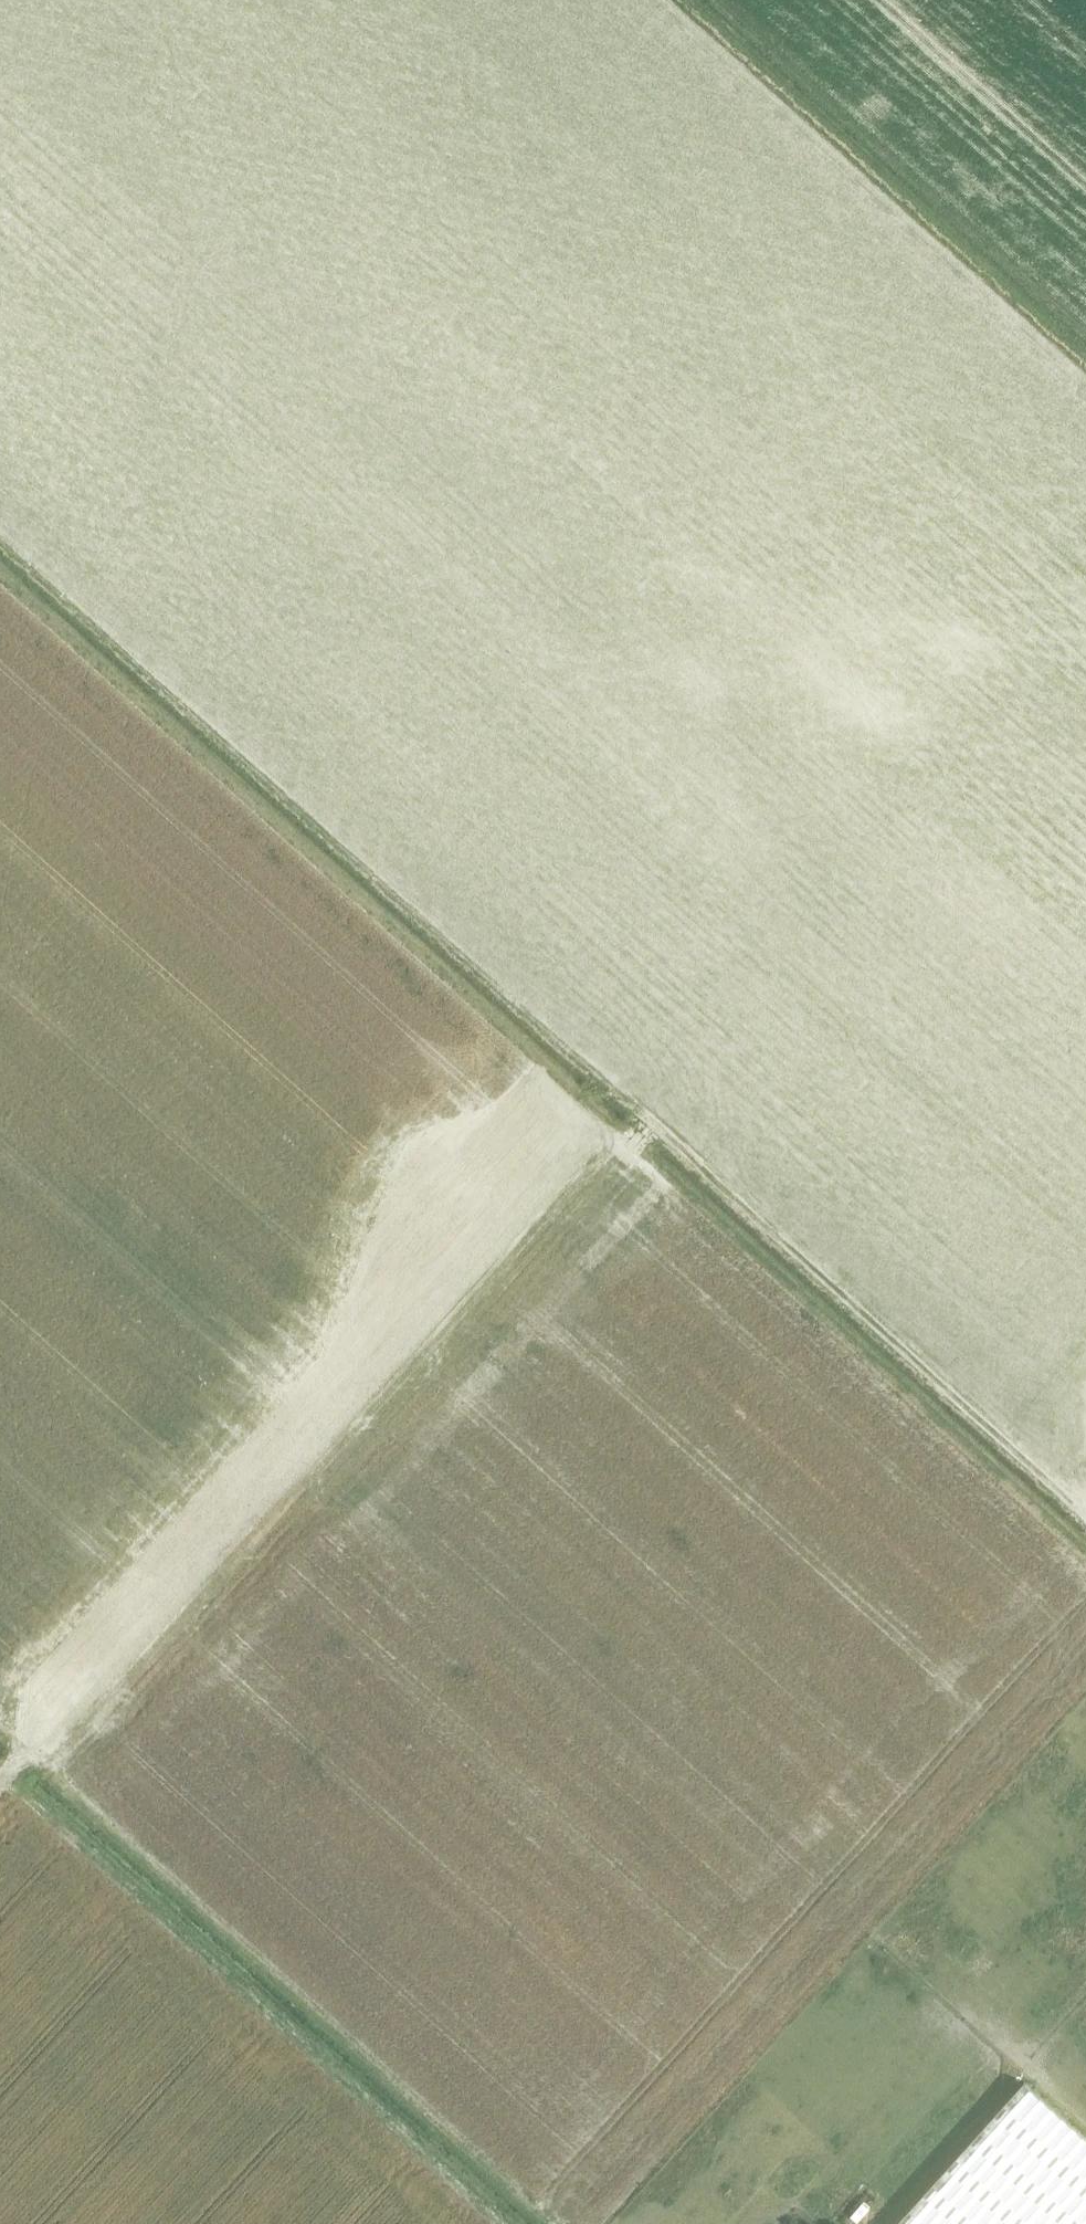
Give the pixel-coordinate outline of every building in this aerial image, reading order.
[(1024,2080),(895,2223),(1085,2223),(1085,2135),(1024,2080)]
